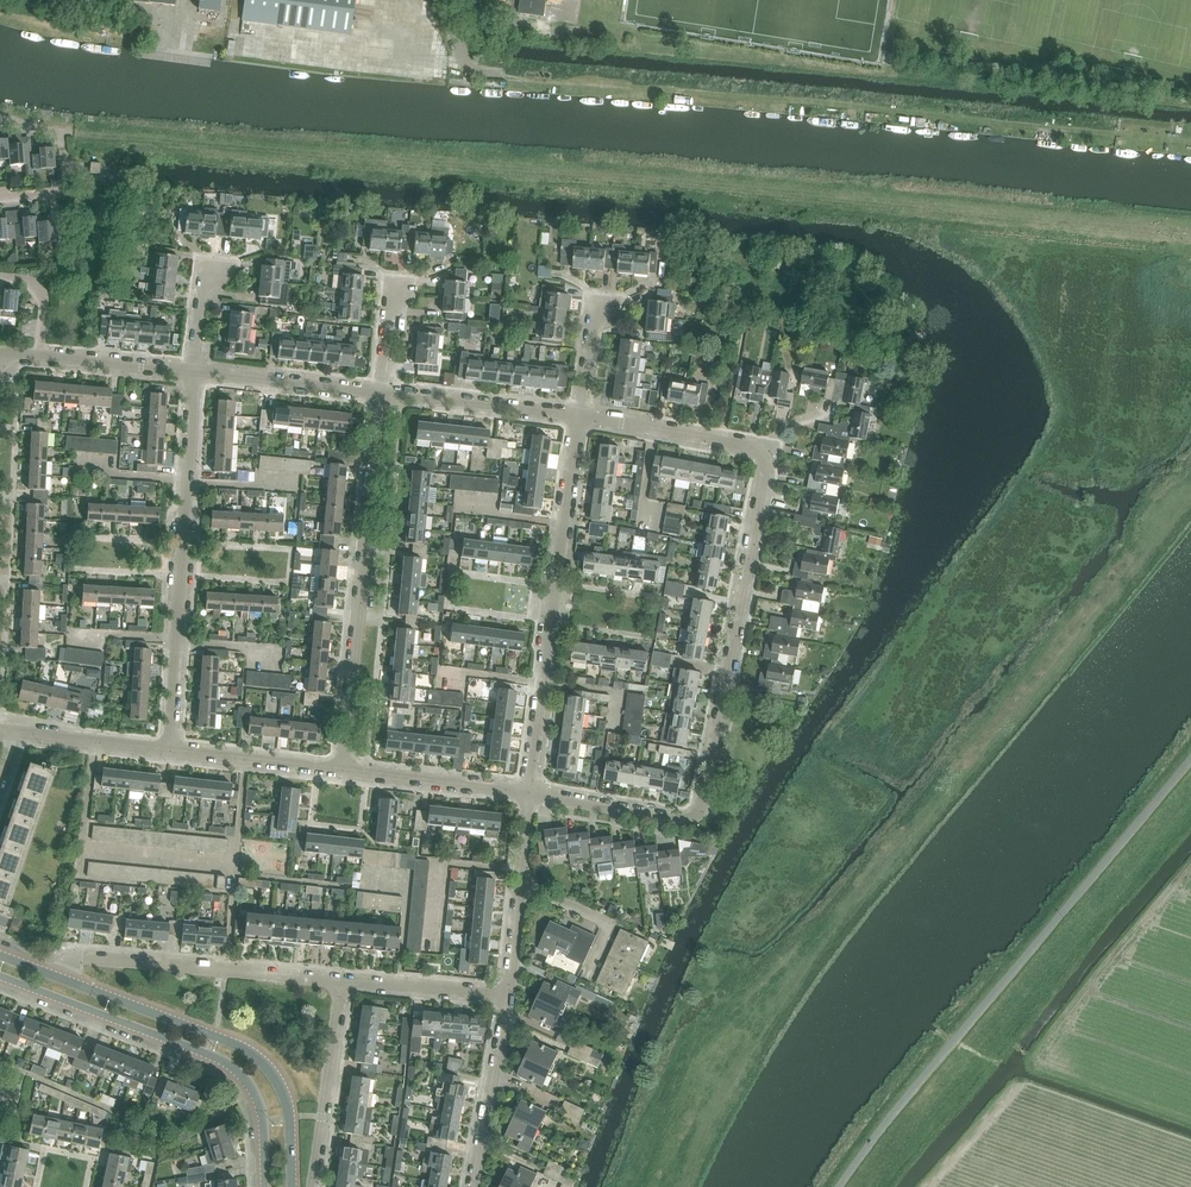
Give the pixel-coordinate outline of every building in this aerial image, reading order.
[(200,1),(199,9),(219,12),(221,0),(193,0),(200,1)] [(350,35),(354,0),(245,0),(242,20),(350,35)] [(519,13),(544,17),(547,0),(520,0),(520,3),(519,13)] [(552,14),(548,13),(546,28),(550,28),(588,34),(590,20),(552,14)] [(5,140),(5,136),(0,137),(0,161),(9,160),(8,140),(5,140)] [(23,151),(22,139),(8,140),(9,160),(10,166),(32,164),(32,156),(31,150),(23,151)] [(32,156),(32,164),(33,170),(55,169),(53,145),(45,146),(45,149),(39,150),(40,156),(32,156)] [(90,173),(100,174),(101,164),(91,163),(90,173)] [(209,238),(210,236),(216,237),(216,233),(223,234),(225,214),(218,213),(218,210),(206,209),(202,211),(202,214),(200,235),(200,237),(202,239),(208,239),(209,238)] [(178,230),(185,231),(187,213),(187,210),(180,210),(178,230)] [(16,239),(38,237),(37,223),(36,217),(36,211),(21,212),(22,224),(14,225),(16,239)] [(185,234),(200,235),(202,214),(187,213),(185,231),(185,234)] [(232,214),(225,214),(223,234),(230,235),(232,214)] [(36,217),(38,237),(38,244),(61,242),(60,228),(52,228),(51,216),(36,217)] [(231,217),(230,235),(229,238),(245,239),(247,218),(231,217)] [(262,220),(261,238),(268,238),(269,218),(262,217),(262,220)] [(247,218),(245,239),(260,241),(261,238),(262,220),(247,218)] [(16,239),(14,225),(6,226),(6,220),(0,220),(0,240),(16,239)] [(363,247),(370,248),(371,230),(372,227),(365,226),(363,247)] [(432,228),(431,235),(429,256),(435,257),(435,259),(436,260),(442,261),(444,259),(444,257),(445,257),(445,254),(452,255),(454,235),(448,234),(449,230),(432,228)] [(369,251),(385,252),(387,231),(371,230),(370,248),(369,251)] [(401,250),(407,251),(409,230),(402,230),(402,233),(387,231),(385,252),(400,253),(401,250)] [(416,231),(409,230),(407,251),(414,252),(414,255),(429,256),(431,235),(416,234),(416,231)] [(560,257),(574,258),(573,270),(590,271),(591,250),(576,249),(577,242),(564,241),(563,253),(561,254),(560,257)] [(157,255),(175,257),(176,250),(156,247),(155,254),(157,255)] [(636,254),(634,275),(650,276),(650,273),(652,255),(651,255),(643,255),(643,247),(637,247),(636,254)] [(612,270),(614,249),(607,249),(607,251),(591,250),(590,271),(605,272),(605,269),(612,270)] [(634,275),(636,254),(621,253),(621,250),(614,249),(612,270),(619,270),(619,273),(634,275)] [(652,255),(650,273),(657,274),(658,261),(659,253),(652,253),(651,255),(652,255)] [(157,255),(156,270),(176,272),(178,257),(175,257),(157,255)] [(560,268),(573,270),(574,258),(560,257),(560,268)] [(265,266),(260,266),(257,268),(256,277),(258,280),(260,280),(260,282),(281,284),(288,285),(291,262),(266,260),(265,266)] [(546,270),(546,266),(539,265),(538,280),(551,281),(552,270),(546,270)] [(343,275),(361,277),(362,269),(334,266),(333,274),(343,275)] [(156,270),(154,285),(174,287),(176,272),(156,270)] [(466,283),(469,283),(469,276),(449,274),(448,281),(466,283)] [(341,290),(362,293),(364,277),(361,277),(343,275),(341,290)] [(465,298),(466,283),(448,281),(445,281),(444,297),(465,298)] [(281,284),(260,282),(259,297),(262,297),(279,299),(281,284)] [(153,290),(152,301),(173,303),(174,287),(154,285),(147,284),(146,289),(153,290)] [(542,285),(540,307),(545,308),(566,311),(566,308),(570,308),(571,302),(567,301),(568,295),(565,295),(566,288),(542,285)] [(362,293),(341,290),(340,306),(361,308),(362,293)] [(17,312),(19,292),(4,291),(4,297),(0,297),(0,311),(17,312)] [(671,303),(674,304),(674,296),(654,294),(653,301),(671,303)] [(279,299),(262,297),(261,304),(281,306),(282,299),(279,299)] [(465,298),(444,297),(443,312),(446,312),(464,314),(464,313),(465,298)] [(650,301),(649,316),(669,319),(671,303),(653,301),(650,301)] [(33,314),(34,305),(25,305),(24,314),(33,314)] [(252,314),(255,315),(256,308),(235,305),(234,312),(252,314)] [(361,308),(340,306),(338,321),(359,323),(361,308)] [(564,326),(566,311),(545,308),(543,324),(564,326)] [(107,341),(123,342),(125,322),(125,313),(118,312),(117,321),(109,320),(110,317),(102,316),(100,337),(107,338),(107,341)] [(232,312),(230,327),(250,330),(252,314),(234,312),(232,312)] [(446,312),(446,319),(466,321),(467,314),(464,313),(464,314),(446,312)] [(669,319),(649,316),(647,332),(650,332),(668,334),(669,319)] [(543,324),(528,321),(528,327),(535,328),(535,329),(543,331),(542,339),(562,341),(564,326),(543,324)] [(123,342),(138,344),(140,323),(125,322),(123,342)] [(153,345),(155,325),(140,323),(138,344),(153,345)] [(168,347),(170,326),(155,325),(153,345),(168,347)] [(439,335),(442,336),(442,328),(422,326),(421,333),(439,335)] [(227,336),(228,336),(228,343),(231,343),(230,350),(230,351),(230,352),(231,353),(232,353),(232,354),(250,356),(251,356),(252,355),(253,355),(253,354),(253,353),(254,348),(254,347),(253,346),(252,345),(251,345),(248,344),(250,330),(230,327),(226,327),(225,333),(225,334),(226,335),(226,336),(227,336)] [(325,344),(323,364),(338,366),(341,345),(342,331),(337,330),(336,337),(335,337),(334,345),(325,344)] [(668,334),(650,332),(649,339),(670,341),(671,334),(668,334)] [(277,359),(293,361),(295,340),(280,339),(281,334),(272,333),(270,356),(278,357),(277,359)] [(418,333),(417,349),(438,351),(439,335),(421,333),(418,333)] [(834,334),(832,345),(842,347),(845,336),(834,334)] [(623,339),(621,355),(641,358),(643,342),(623,339)] [(308,363),(310,342),(295,340),(293,361),(308,363)] [(323,364),(325,344),(310,342),(308,363),(323,364)] [(341,345),(338,366),(354,368),(356,347),(341,345)] [(438,351),(417,349),(415,364),(418,364),(436,366),(438,351)] [(483,361),(480,382),(495,384),(498,363),(500,349),(494,349),(493,356),(491,356),(491,362),(483,361)] [(498,363),(495,384),(511,385),(513,365),(514,350),(508,349),(506,364),(498,363)] [(465,380),(480,382),(483,355),(461,352),(461,356),(458,377),(465,377),(465,380)] [(521,366),(513,365),(511,385),(526,387),(528,367),(529,353),(524,352),(523,359),(522,359),(521,366)] [(621,355),(619,370),(639,373),(641,358),(621,355)] [(436,366),(418,364),(418,371),(438,373),(439,366),(436,366)] [(541,389),(556,391),(557,387),(566,388),(569,366),(552,364),(551,369),(543,368),(541,389)] [(764,403),(766,391),(766,388),(759,387),(762,369),(747,366),(745,378),(739,377),(737,386),(743,387),(742,392),(751,394),(750,401),(764,403)] [(526,387),(541,389),(543,368),(528,367),(526,387)] [(825,399),(832,400),(836,379),(830,378),(830,373),(805,369),(802,384),(812,386),(811,388),(817,393),(820,393),(821,387),(827,388),(825,399)] [(619,370),(616,385),(637,388),(639,373),(619,370)] [(766,391),(771,392),(770,397),(779,399),(778,406),(792,408),(795,393),(787,392),(790,374),(775,371),(773,383),(771,382),(766,388),(766,391)] [(850,408),(856,409),(857,404),(861,405),(865,379),(851,377),(851,374),(838,372),(836,379),(832,400),(840,401),(840,397),(846,398),(845,403),(851,404),(850,408)] [(443,385),(452,386),(454,375),(445,374),(443,385)] [(662,397),(669,398),(672,380),(673,378),(666,376),(662,397)] [(668,401),(684,404),(687,383),(672,380),(669,398),(668,401)] [(696,385),(687,383),(684,404),(699,406),(700,403),(703,383),(703,382),(696,381),(696,385)] [(33,401),(49,402),(51,384),(35,383),(33,401)] [(703,383),(700,403),(706,405),(710,384),(703,383)] [(49,402),(64,404),(66,386),(51,384),(49,402)] [(637,388),(616,385),(614,401),(635,403),(637,388)] [(64,404),(80,405),(81,387),(66,386),(64,404)] [(80,405),(95,407),(96,388),(81,387),(80,405)] [(95,407),(110,408),(112,390),(96,388),(95,407)] [(656,407),(659,392),(651,391),(650,400),(649,406),(656,407)] [(112,394),(110,408),(109,415),(117,415),(118,405),(119,395),(112,394)] [(151,394),(150,408),(166,409),(167,395),(151,394)] [(219,401),(218,415),(234,416),(235,402),(219,401)] [(818,431),(830,434),(830,433),(834,434),(839,437),(839,439),(851,441),(851,438),(867,440),(871,415),(870,414),(872,407),(861,405),(857,404),(856,409),(854,418),(849,417),(848,420),(849,422),(841,425),(840,427),(820,423),(818,431)] [(273,425),(289,427),(291,408),(275,407),(274,411),(273,425)] [(165,423),(166,409),(150,408),(149,422),(165,423)] [(289,427),(304,428),(306,410),(291,408),(289,427)] [(266,421),(265,431),(272,432),(273,425),(274,411),(267,410),(266,421)] [(321,412),(306,410),(304,428),(319,430),(321,412)] [(319,430),(334,432),(336,414),(321,412),(319,430)] [(336,414),(334,432),(350,434),(352,415),(336,414)] [(218,415),(217,430),(233,431),(234,416),(218,415)] [(164,438),(165,423),(149,422),(148,437),(164,438)] [(430,441),(433,424),(418,423),(416,440),(430,441)] [(430,441),(445,443),(447,426),(433,424),(430,441)] [(32,432),(31,447),(47,448),(48,433),(51,434),(51,426),(44,426),(37,425),(37,433),(32,432)] [(447,426),(445,443),(459,445),(461,428),(447,426)] [(459,445),(473,447),(475,429),(461,428),(459,445)] [(473,447),(487,448),(488,448),(489,438),(490,431),(475,429),(473,447)] [(217,430),(216,444),(232,445),(233,431),(217,430)] [(833,469),(845,471),(851,472),(852,466),(843,464),(845,458),(847,458),(851,441),(839,439),(839,437),(834,434),(830,433),(830,434),(829,439),(824,438),(823,447),(816,446),(813,459),(825,462),(825,461),(828,462),(834,466),(833,469)] [(533,436),(531,450),(548,453),(550,438),(533,436)] [(80,452),(81,438),(73,437),(73,444),(72,451),(80,452)] [(148,437),(147,451),(163,452),(164,438),(148,437)] [(87,452),(88,438),(81,438),(80,452),(87,452)] [(94,453),(96,439),(88,438),(87,452),(94,453)] [(486,458),(493,459),(495,439),(489,438),(488,448),(487,448),(486,458)] [(103,440),(96,439),(94,453),(102,454),(103,440)] [(502,448),(503,440),(495,439),(493,459),(501,460),(502,448)] [(109,455),(110,440),(103,440),(102,454),(109,455)] [(116,455),(118,441),(110,440),(109,455),(116,455)] [(216,444),(215,458),(231,459),(232,445),(216,444)] [(597,460),(600,461),(619,463),(621,448),(602,446),(601,455),(598,455),(597,460)] [(46,462),(47,448),(31,447),(30,461),(46,462)] [(548,453),(531,450),(529,465),(546,467),(548,453)] [(636,465),(639,466),(645,466),(647,452),(638,450),(636,465)] [(137,472),(157,473),(158,466),(162,466),(163,452),(147,451),(146,465),(137,464),(137,472)] [(663,470),(662,477),(677,479),(680,460),(671,459),(671,456),(661,454),(658,469),(663,470)] [(259,470),(267,471),(268,457),(261,456),(259,470)] [(268,457),(267,471),(274,472),(276,457),(268,457)] [(274,472),(281,472),(283,458),(276,457),(274,472)] [(343,458),(336,457),(329,457),(328,464),(331,464),(342,465),(343,458)] [(680,460),(677,479),(691,482),(695,463),(694,463),(685,461),(686,458),(680,457),(680,460)] [(231,459),(215,458),(214,472),(219,473),(230,473),(231,459)] [(281,472),(289,473),(290,459),(283,458),(281,472)] [(289,473),(296,474),(298,460),(290,459),(289,473)] [(298,460),(296,474),(303,475),(304,467),(305,460),(298,460)] [(691,482),(706,485),(709,466),(700,464),(700,461),(695,460),(694,463),(695,463),(691,482)] [(45,476),(46,462),(30,461),(30,475),(45,476)] [(598,475),(617,478),(619,463),(600,461),(599,470),(596,469),(595,475),(598,475)] [(808,488),(820,490),(820,489),(823,490),(824,483),(842,486),(845,471),(833,469),(834,466),(828,462),(825,461),(825,462),(824,467),(819,466),(818,475),(811,474),(808,488)] [(709,463),(709,466),(706,485),(720,487),(724,468),(723,468),(714,467),(715,464),(709,463)] [(331,464),(330,479),(345,480),(347,466),(342,465),(331,464)] [(428,466),(421,465),(420,472),(430,473),(435,474),(435,467),(428,466)] [(529,465),(527,479),(544,481),(546,467),(529,465)] [(724,468),(720,487),(726,488),(725,491),(742,494),(746,474),(738,473),(739,471),(729,469),(729,466),(724,465),(723,468),(724,468)] [(413,471),(411,486),(429,488),(430,473),(420,472),(413,471)] [(219,480),(239,481),(239,474),(230,473),(219,473),(219,480)] [(33,497),(47,498),(48,490),(45,490),(45,476),(30,475),(29,490),(34,490),(33,497)] [(593,489),(596,490),(615,492),(617,478),(598,475),(597,484),(594,484),(593,489)] [(455,490),(462,491),(463,476),(456,476),(456,483),(455,490)] [(463,476),(462,491),(469,491),(471,477),(463,476)] [(469,491),(476,492),(478,478),(471,477),(469,491)] [(485,478),(478,478),(476,492),(483,493),(485,478)] [(483,493),(491,493),(492,479),(485,478),(483,493)] [(328,493),(344,494),(345,480),(330,479),(328,493)] [(492,479),(491,493),(498,494),(499,480),(492,479)] [(527,479),(525,493),(543,495),(544,481),(527,479)] [(650,499),(657,501),(661,482),(653,480),(650,499)] [(410,500),(427,502),(429,488),(411,486),(410,500)] [(820,489),(820,490),(819,495),(814,494),(812,503),(805,502),(804,508),(803,515),(818,518),(819,511),(837,514),(840,499),(828,497),(829,494),(823,490),(820,489)] [(591,504),(594,504),(613,507),(615,492),(596,490),(595,499),(592,498),(591,504)] [(328,493),(327,507),(343,508),(344,494),(328,493)] [(525,493),(523,507),(534,509),(541,510),(543,495),(525,493)] [(301,494),(300,511),(305,511),(305,505),(309,505),(309,499),(306,499),(307,494),(306,494),(301,494)] [(28,504),(27,519),(43,519),(44,505),(47,505),(47,498),(33,497),(33,504),(28,504)] [(410,500),(409,514),(426,516),(427,502),(410,500)] [(693,507),(701,509),(702,501),(695,500),(693,507)] [(704,509),(712,511),(713,503),(706,502),(704,509)] [(667,510),(685,513),(686,506),(669,503),(667,510)] [(713,503),(712,511),(730,514),(732,507),(713,503)] [(613,507),(594,504),(593,514),(590,513),(589,519),(591,520),(593,521),(603,522),(609,523),(611,522),(613,507)] [(87,521),(101,521),(102,506),(88,505),(87,521)] [(117,506),(102,506),(101,521),(116,522),(117,506)] [(116,522),(130,523),(131,507),(117,506),(116,522)] [(514,513),(533,516),(534,509),(523,507),(515,506),(514,513)] [(130,523),(144,524),(145,508),(131,507),(130,523)] [(325,521),(341,522),(343,508),(327,507),(325,521)] [(145,508),(144,524),(158,525),(159,509),(145,508)] [(233,508),(227,508),(226,513),(225,529),(240,530),(241,514),(232,513),(233,508)] [(666,517),(684,521),(685,513),(667,510),(666,517)] [(211,528),(225,529),(226,513),(212,512),(211,528)] [(255,515),(241,514),(240,530),(254,531),(255,515)] [(409,514),(407,529),(424,530),(426,516),(409,514)] [(733,518),(711,514),(708,529),(727,533),(727,532),(729,523),(732,524),(733,518)] [(803,515),(796,514),(794,521),(801,523),(801,524),(802,526),(816,528),(816,525),(818,518),(803,515)] [(254,531),(268,532),(269,516),(255,515),(254,531)] [(269,516),(268,532),(282,532),(283,516),(269,516)] [(684,521),(666,517),(665,524),(682,528),(684,521)] [(27,533),(43,534),(43,519),(27,519),(27,533)] [(324,535),(335,536),(340,537),(341,522),(325,521),(324,535)] [(682,528),(665,524),(663,532),(681,535),(682,528)] [(590,531),(607,534),(607,528),(602,527),(591,525),(590,531)] [(816,525),(815,532),(818,536),(822,536),(818,542),(817,545),(823,546),(822,552),(820,551),(819,558),(830,560),(836,561),(842,530),(816,525)] [(71,527),(60,526),(60,535),(65,535),(71,535),(71,527)] [(607,528),(607,534),(617,536),(618,529),(607,528)] [(424,530),(407,529),(406,543),(413,544),(423,545),(424,530)] [(617,536),(635,538),(635,532),(618,529),(617,536)] [(727,532),(727,533),(708,529),(705,544),(724,547),(726,538),(729,538),(730,533),(727,532)] [(42,548),(43,534),(27,533),(26,547),(42,548)] [(650,534),(643,533),(642,539),(641,546),(648,547),(649,540),(650,534)] [(335,536),(324,535),(321,535),(320,542),(334,544),(335,536)] [(461,557),(476,559),(478,542),(464,540),(461,557)] [(322,550),(333,551),(334,544),(320,542),(319,550),(322,550)] [(492,544),(478,542),(476,559),(490,561),(492,544)] [(412,551),(427,552),(427,545),(423,545),(413,544),(412,551)] [(504,563),(507,546),(492,544),(490,561),(504,563)] [(724,547),(705,544),(703,558),(722,562),(722,561),(723,552),(726,553),(727,547),(724,547)] [(518,565),(521,548),(507,546),(504,563),(518,565)] [(41,562),(42,548),(26,547),(25,561),(41,562)] [(521,548),(518,565),(533,567),(535,550),(521,548)] [(322,550),(321,564),(337,566),(338,551),(333,551),(322,550)] [(793,576),(805,578),(808,578),(810,571),(828,575),(830,560),(819,558),(820,551),(810,550),(809,556),(805,555),(803,564),(796,562),(793,576)] [(422,559),(426,560),(427,552),(412,551),(412,558),(422,559)] [(600,574),(602,555),(587,553),(585,572),(595,573),(594,576),(600,577),(600,574)] [(600,574),(609,575),(609,578),(614,579),(615,576),(614,576),(617,557),(602,555),(600,574)] [(420,573),(422,559),(412,558),(404,557),(403,572),(420,573)] [(614,576),(615,576),(624,577),(624,580),(629,581),(629,578),(632,559),(617,557),(614,576)] [(700,573),(719,576),(721,567),(724,567),(725,562),(722,561),(722,562),(703,558),(700,573)] [(629,578),(639,579),(638,582),(644,583),(644,580),(646,561),(632,559),(629,578)] [(29,576),(29,583),(43,584),(43,576),(40,576),(41,562),(25,561),(25,576),(29,576)] [(661,563),(646,561),(644,580),(653,581),(653,584),(658,585),(661,563)] [(321,564),(320,578),(335,580),(337,566),(321,564)] [(403,572),(402,586),(419,588),(420,573),(403,572)] [(697,588),(716,591),(718,581),(721,582),(722,576),(719,576),(700,573),(697,588)] [(320,578),(318,592),(334,594),(335,580),(320,578)] [(786,589),(783,591),(782,601),(783,603),(800,606),(803,607),(803,606),(804,599),(822,603),(825,588),(814,585),(814,583),(808,578),(805,578),(804,584),(799,583),(798,592),(786,589)] [(666,588),(685,591),(686,584),(667,581),(666,588)] [(24,590),(23,605),(39,605),(40,591),(43,591),(43,584),(29,583),(29,590),(24,590)] [(82,602),(97,603),(98,587),(83,586),(82,602)] [(417,602),(419,588),(402,586),(400,600),(417,602)] [(97,603),(111,604),(112,588),(98,587),(97,603)] [(111,604),(125,605),(126,589),(112,588),(111,604)] [(685,591),(666,588),(665,595),(683,598),(685,591)] [(125,605),(139,606),(140,590),(126,589),(125,605)] [(140,590),(139,606),(154,607),(155,591),(140,590)] [(313,614),(327,615),(328,608),(333,608),(334,594),(318,592),(317,607),(314,606),(313,614)] [(206,610),(220,610),(221,595),(207,594),(206,610)] [(220,610),(234,611),(235,595),(221,595),(220,610)] [(234,611),(249,612),(250,596),(235,595),(234,611)] [(249,612),(263,613),(264,597),(250,596),(249,612)] [(278,598),(264,597),(263,613),(270,613),(269,619),(276,620),(277,614),(278,598)] [(717,603),(695,599),(692,614),(711,618),(711,617),(713,608),(716,609),(717,603)] [(416,616),(417,602),(400,600),(399,615),(406,615),(416,616)] [(38,620),(39,605),(23,605),(22,619),(38,620)] [(793,620),(772,616),(769,629),(781,632),(790,633),(789,639),(797,641),(797,640),(799,628),(817,631),(820,616),(808,613),(809,611),(803,606),(803,607),(800,606),(799,612),(794,611),(793,620)] [(331,623),(326,622),(327,615),(313,614),(312,621),(315,622),(314,636),(330,637),(331,623)] [(689,629),(709,632),(710,623),(713,623),(714,618),(711,617),(711,618),(692,614),(689,629)] [(406,615),(405,622),(420,624),(420,617),(416,616),(406,615)] [(38,620),(22,619),(22,633),(38,634),(38,620)] [(415,630),(415,631),(419,631),(420,624),(405,622),(405,629),(415,630)] [(450,642),(465,644),(467,627),(452,625),(450,642)] [(465,644),(479,646),(481,629),(467,627),(465,644)] [(413,645),(415,631),(415,630),(405,629),(397,629),(396,643),(413,645)] [(479,646),(493,648),(495,630),(481,629),(479,646)] [(687,643),(706,646),(708,637),(710,638),(711,632),(709,632),(689,629),(687,643)] [(493,648),(507,650),(509,632),(495,630),(493,648)] [(509,632),(507,650),(522,651),(524,634),(509,632)] [(764,658),(776,660),(779,660),(780,653),(798,656),(801,641),(797,640),(797,641),(789,639),(790,633),(781,632),(780,637),(775,636),(774,645),(767,644),(764,658)] [(38,634),(22,633),(21,647),(26,648),(37,648),(38,634)] [(312,650),(328,651),(330,637),(314,636),(312,650)] [(573,662),(588,664),(590,645),(581,644),(581,641),(576,640),(573,662)] [(134,663),(150,664),(151,649),(146,649),(147,642),(126,641),(126,648),(135,649),(134,663)] [(588,664),(602,666),(605,647),(595,646),(596,643),(590,642),(590,645),(588,664)] [(413,645),(396,643),(394,657),(412,659),(413,645)] [(706,647),(687,643),(684,658),(703,662),(705,652),(708,652),(709,647),(706,646),(706,647)] [(602,666),(617,668),(620,649),(619,649),(610,648),(610,645),(605,644),(605,647),(602,666)] [(617,668),(631,670),(634,651),(625,649),(625,647),(620,646),(619,649),(620,649),(617,668)] [(72,663),(74,649),(67,648),(65,662),(72,663)] [(634,651),(631,670),(646,672),(649,653),(639,651),(640,649),(634,648),(634,651)] [(72,663),(80,664),(82,650),(74,649),(72,663)] [(203,656),(202,671),(218,672),(219,658),(228,658),(228,650),(208,649),(208,657),(203,656)] [(82,650),(80,664),(87,665),(89,651),(82,650)] [(312,650),(311,664),(327,666),(328,651),(312,650)] [(87,665),(94,666),(96,652),(89,651),(87,665)] [(653,658),(672,662),(673,655),(654,651),(653,658)] [(96,652),(94,666),(102,667),(104,653),(96,652)] [(394,657),(393,672),(410,673),(412,659),(394,657)] [(672,662),(653,658),(652,665),(670,669),(672,662)] [(776,660),(775,665),(770,664),(768,673),(761,672),(759,686),(774,689),(775,681),(793,684),(796,669),(784,667),(785,664),(779,660),(776,660)] [(134,663),(133,677),(149,678),(150,664),(134,663)] [(311,664),(309,678),(325,680),(327,666),(311,664)] [(681,677),(679,685),(698,688),(700,679),(703,679),(704,674),(677,669),(676,676),(681,677)] [(202,671),(201,685),(217,686),(218,672),(202,671)] [(248,671),(246,685),(253,686),(255,672),(248,671)] [(255,672),(253,686),(261,687),(262,673),(255,672)] [(392,686),(409,688),(410,673),(393,672),(392,686)] [(262,673),(261,687),(268,688),(270,673),(262,673)] [(270,673),(268,688),(276,688),(277,674),(270,673)] [(277,674),(276,688),(283,689),(283,682),(284,675),(277,674)] [(575,682),(585,684),(595,685),(596,679),(576,676),(575,682)] [(133,677),(132,691),(148,692),(149,678),(133,677)] [(308,692),(305,692),(304,699),(311,700),(319,701),(319,694),(324,694),(325,680),(309,678),(308,692)] [(18,699),(34,703),(38,685),(22,681),(18,699)] [(499,689),(510,690),(511,683),(491,681),(490,688),(499,689)] [(34,703),(48,706),(53,689),(38,685),(34,703)] [(201,685),(200,699),(216,700),(217,686),(201,685)] [(698,688),(679,685),(676,699),(695,703),(697,694),(700,694),(701,689),(698,688)] [(398,701),(408,702),(409,688),(392,686),(390,700),(398,701)] [(68,692),(53,689),(48,706),(63,710),(68,692)] [(497,704),(514,706),(516,691),(499,689),(497,704)] [(568,697),(568,701),(567,707),(564,706),(563,712),(566,712),(585,714),(587,699),(592,700),(593,693),(574,690),(573,697),(568,697)] [(131,705),(147,706),(148,692),(132,691),(131,705)] [(435,691),(434,698),(434,705),(441,706),(442,691),(435,691)] [(441,706),(448,706),(449,692),(442,691),(441,706)] [(83,693),(83,696),(68,692),(63,710),(79,713),(80,707),(87,708),(89,701),(91,694),(83,693)] [(448,706),(455,707),(457,693),(449,692),(448,706)] [(457,693),(455,707),(462,708),(464,694),(457,693)] [(593,693),(592,700),(610,702),(611,695),(593,693)] [(628,700),(645,702),(646,695),(629,693),(628,700)] [(216,700),(200,699),(199,713),(215,714),(216,700)] [(695,703),(676,699),(674,714),(693,717),(694,708),(697,709),(698,703),(695,703)] [(627,707),(644,709),(645,702),(628,700),(627,707)] [(404,709),(411,710),(412,703),(408,702),(398,701),(397,708),(404,709)] [(512,720),(514,706),(497,704),(495,718),(512,720)] [(147,707),(147,706),(131,705),(130,720),(146,721),(147,707)] [(644,709),(627,707),(626,714),(644,716),(644,709)] [(244,708),(243,718),(242,728),(249,729),(248,734),(262,735),(264,720),(250,718),(251,709),(244,708)] [(564,726),(584,729),(585,714),(566,712),(565,721),(562,721),(561,726),(564,727),(564,726)] [(215,714),(199,713),(198,728),(214,729),(215,714)] [(625,720),(643,723),(644,716),(626,714),(625,720)] [(671,728),(690,732),(692,723),(695,723),(696,718),(693,717),(674,714),(671,728)] [(511,734),(512,720),(495,718),(493,732),(511,734)] [(278,721),(264,720),(262,735),(277,737),(278,721)] [(625,720),(624,727),(642,730),(643,723),(625,720)] [(277,737),(291,739),(293,723),(278,721),(277,737)] [(291,739),(305,740),(307,725),(293,723),(291,739)] [(307,725),(305,740),(319,742),(321,726),(307,725)] [(562,741),(582,744),(584,729),(564,726),(564,727),(563,736),(560,735),(559,741),(562,741)] [(624,727),(623,734),(641,737),(642,730),(624,727)] [(690,732),(671,728),(668,743),(687,746),(689,737),(692,738),(693,732),(690,732)] [(385,749),(400,751),(402,734),(387,732),(385,749)] [(493,732),(491,746),(509,748),(511,734),(493,732)] [(609,732),(607,751),(614,752),(617,733),(609,732)] [(457,757),(458,753),(465,753),(466,744),(467,734),(460,733),(459,740),(444,738),(443,756),(457,757)] [(400,751),(414,753),(416,735),(402,734),(400,751)] [(414,753),(428,754),(430,737),(416,735),(414,753)] [(428,754),(443,756),(444,738),(430,737),(428,754)] [(562,741),(561,750),(558,750),(558,756),(560,756),(580,758),(582,744),(562,741)] [(650,743),(648,750),(656,752),(657,744),(650,743)] [(661,745),(659,753),(671,755),(672,747),(661,745)] [(509,748),(491,746),(490,761),(507,763),(509,748)] [(672,747),(671,755),(685,758),(687,750),(672,747)] [(560,756),(559,765),(556,765),(556,770),(578,773),(580,758),(560,756)] [(620,785),(621,782),(624,763),(609,760),(606,779),(615,781),(615,784),(620,785)] [(624,763),(621,782),(630,784),(629,787),(634,788),(635,785),(639,766),(624,763)] [(5,928),(9,919),(12,919),(14,911),(5,908),(52,772),(30,764),(0,850),(0,926),(5,928)] [(653,769),(639,766),(635,785),(644,787),(643,790),(649,791),(649,788),(653,769)] [(101,786),(116,788),(118,771),(103,769),(102,776),(101,786)] [(668,771),(653,769),(649,788),(659,789),(658,792),(663,793),(664,791),(668,771)] [(116,788),(130,790),(132,773),(118,771),(116,788)] [(668,771),(664,791),(673,792),(673,795),(678,796),(682,774),(668,771)] [(130,790),(144,791),(146,774),(132,773),(130,790)] [(144,791),(158,793),(159,793),(160,783),(161,776),(146,774),(144,791)] [(95,775),(94,789),(101,790),(101,786),(102,776),(95,775)] [(173,795),(187,796),(189,779),(175,778),(174,784),(173,795)] [(187,796),(201,798),(203,781),(189,779),(187,796)] [(201,798),(216,800),(218,783),(203,781),(201,798)] [(158,797),(165,798),(167,783),(160,783),(159,793),(158,793),(158,797)] [(173,795),(174,784),(167,783),(165,798),(172,798),(173,795)] [(216,800),(230,801),(230,802),(231,791),(232,784),(218,783),(216,800)] [(282,788),(281,802),(298,804),(300,790),(282,788)] [(229,805),(236,806),(237,806),(238,792),(231,791),(230,802),(230,801),(229,805)] [(381,799),(379,813),(396,815),(398,801),(381,799)] [(281,802),(279,817),(296,819),(298,804),(281,802)] [(441,825),(443,808),(428,807),(426,824),(441,825)] [(441,825),(455,827),(457,810),(443,808),(441,825)] [(455,827),(469,829),(471,811),(457,810),(455,827)] [(419,820),(418,830),(426,831),(426,824),(427,811),(420,811),(419,820)] [(469,829),(483,830),(485,813),(471,811),(469,829)] [(377,828),(395,830),(396,815),(379,813),(377,828)] [(485,813),(483,830),(498,832),(500,814),(485,813)] [(279,817),(272,816),(269,837),(288,840),(289,832),(295,833),(296,819),(279,817)] [(91,840),(99,841),(100,827),(93,826),(91,840)] [(99,841),(106,842),(107,827),(100,827),(99,841)] [(106,842),(113,842),(114,828),(107,827),(106,842)] [(114,828),(113,842),(120,843),(120,839),(121,829),(114,828)] [(395,830),(377,828),(376,842),(393,844),(395,830)] [(548,856),(570,854),(568,835),(569,835),(568,828),(545,831),(548,856)] [(128,830),(121,829),(120,839),(120,843),(127,844),(128,830)] [(136,830),(128,830),(127,844),(134,844),(136,830)] [(143,831),(136,830),(134,844),(141,845),(143,831)] [(141,845),(148,846),(150,832),(143,831),(141,845)] [(148,846),(155,847),(157,832),(150,832),(148,846)] [(157,832),(155,847),(162,847),(164,833),(157,832)] [(164,833),(162,847),(170,848),(171,834),(164,833)] [(583,859),(593,858),(591,839),(591,833),(569,835),(568,835),(570,854),(571,864),(583,863),(583,859)] [(178,835),(171,834),(170,848),(177,849),(178,835)] [(304,852),(319,853),(321,836),(306,834),(304,852)] [(177,849),(184,850),(185,835),(178,835),(177,849)] [(185,835),(184,850),(191,850),(192,836),(185,835)] [(191,850),(198,851),(199,837),(192,836),(191,850)] [(319,853),(333,855),(335,838),(321,836),(319,853)] [(199,837),(198,851),(205,852),(207,838),(199,837)] [(594,865),(615,862),(616,862),(614,844),(613,837),(591,839),(593,858),(594,865)] [(205,852),(212,852),(214,838),(207,838),(205,852)] [(214,838),(212,852),(219,853),(221,839),(214,838)] [(349,839),(335,838),(333,855),(347,856),(349,839)] [(221,839),(219,853),(227,854),(228,840),(221,839)] [(349,839),(347,856),(362,858),(363,850),(364,841),(349,839)] [(616,869),(638,867),(636,848),(636,841),(614,844),(616,862),(615,862),(616,869)] [(681,850),(659,853),(661,871),(661,878),(684,876),(682,863),(686,863),(689,857),(708,857),(712,847),(704,846),(694,843),(692,849),(685,850),(683,855),(681,854),(681,850)] [(639,874),(661,871),(659,853),(658,846),(636,848),(638,867),(639,874)] [(361,864),(369,865),(371,851),(363,850),(361,864)] [(371,851),(369,865),(376,866),(378,851),(371,851)] [(376,866),(384,867),(386,852),(378,851),(376,866)] [(451,859),(460,860),(461,852),(453,851),(452,853),(451,859)] [(393,853),(386,852),(384,867),(391,868),(393,853)] [(400,854),(393,853),(391,868),(399,869),(400,854)] [(399,869),(406,869),(408,855),(400,854),(399,869)] [(408,855),(406,869),(414,870),(414,867),(415,859),(416,856),(408,855)] [(415,859),(414,867),(429,868),(429,861),(415,859)] [(94,877),(96,863),(88,862),(87,876),(94,877)] [(101,878),(103,864),(96,863),(94,877),(101,878)] [(108,878),(110,864),(103,864),(101,878),(108,878)] [(115,879),(117,865),(110,864),(108,878),(115,879)] [(123,880),(124,866),(117,865),(115,879),(123,880)] [(130,881),(131,866),(124,866),(123,880),(130,881)] [(137,881),(138,867),(131,866),(130,881),(137,881)] [(144,882),(145,868),(138,867),(137,881),(144,882)] [(414,870),(414,874),(428,875),(429,868),(414,867),(414,870)] [(151,883),(153,869),(145,868),(144,882),(151,883)] [(158,884),(160,869),(153,869),(151,883),(158,884)] [(165,884),(167,870),(160,869),(158,884),(165,884)] [(172,885),(174,871),(167,870),(165,884),(172,885)] [(179,886),(181,872),(174,871),(172,885),(179,886)] [(477,878),(487,879),(488,872),(474,871),(473,878),(477,878)] [(187,887),(188,872),(181,872),(179,886),(187,887)] [(194,887),(195,873),(188,872),(187,887),(194,887)] [(201,888),(202,874),(195,873),(194,887),(201,888)] [(208,889),(209,875),(202,874),(201,888),(208,889)] [(414,874),(413,881),(427,882),(428,875),(414,874)] [(215,890),(217,875),(209,875),(208,889),(215,890)] [(217,876),(216,890),(224,890),(226,877),(217,876)] [(239,885),(262,888),(263,881),(239,878),(239,885)] [(477,878),(475,893),(493,894),(494,879),(487,879),(477,878)] [(413,881),(412,888),(426,889),(427,882),(413,881)] [(412,888),(412,895),(426,896),(426,889),(412,888)] [(356,908),(363,908),(365,893),(358,892),(356,908)] [(377,894),(365,893),(363,908),(376,910),(377,894)] [(474,907),(491,908),(493,894),(475,893),(474,907)] [(390,896),(377,894),(376,910),(388,911),(390,896)] [(412,895),(411,902),(425,904),(426,896),(412,895)] [(403,898),(390,896),(388,911),(402,913),(403,898)] [(411,902),(410,909),(424,911),(425,904),(411,902)] [(611,905),(608,911),(618,916),(618,908),(611,905)] [(474,907),(473,921),(490,923),(491,908),(474,907)] [(410,909),(410,916),(424,918),(424,911),(410,909)] [(67,928),(82,930),(84,913),(70,911),(67,928)] [(98,915),(84,913),(82,930),(96,932),(98,915)] [(258,940),(260,915),(247,914),(246,921),(236,920),(235,931),(245,932),(244,942),(248,942),(248,939),(258,940)] [(98,915),(96,932),(110,934),(111,930),(113,917),(112,917),(98,915)] [(111,930),(118,930),(120,916),(113,915),(112,917),(113,917),(111,930)] [(267,944),(270,944),(273,917),(260,915),(258,940),(267,941),(267,944)] [(118,930),(125,931),(126,920),(126,916),(120,916),(118,930)] [(410,916),(409,923),(423,925),(424,918),(410,916)] [(285,918),(273,917),(270,944),(274,944),(274,941),(283,942),(285,918)] [(285,918),(283,942),(292,943),(292,946),(296,946),(298,919),(285,918)] [(298,919),(296,946),(299,947),(300,944),(309,945),(311,920),(298,919)] [(124,938),(139,939),(140,922),(126,920),(125,931),(124,938)] [(168,935),(175,936),(177,921),(169,920),(169,924),(168,935)] [(311,920),(309,945),(318,945),(317,948),(321,949),(324,921),(311,920)] [(177,921),(175,936),(182,936),(183,925),(184,922),(177,921)] [(324,921),(321,949),(325,949),(325,946),(334,947),(336,922),(324,921)] [(473,921),(471,935),(489,937),(490,923),(473,921)] [(153,940),(155,923),(140,922),(139,939),(153,940)] [(336,922),(334,947),(343,948),(343,951),(346,951),(347,948),(349,924),(336,922)] [(551,922),(539,948),(554,955),(557,948),(568,953),(566,957),(584,965),(596,937),(573,926),(571,931),(551,922)] [(168,941),(169,924),(155,923),(153,940),(168,941)] [(409,923),(408,930),(422,932),(423,925),(409,923)] [(349,924),(347,948),(346,951),(350,951),(350,948),(359,949),(362,925),(349,924)] [(182,943),(196,944),(198,927),(183,925),(182,936),(182,943)] [(368,953),(372,953),(374,926),(362,925),(359,949),(369,950),(368,953)] [(387,927),(374,926),(372,953),(376,954),(376,951),(385,952),(387,927)] [(210,945),(212,928),(198,927),(196,944),(210,945)] [(387,927),(385,952),(395,952),(394,955),(398,956),(400,928),(387,927)] [(225,947),(227,929),(212,928),(210,945),(225,947)] [(408,930),(407,938),(422,939),(422,932),(408,930)] [(609,956),(636,968),(648,943),(621,931),(609,956)] [(471,935),(470,949),(487,951),(489,937),(471,935)] [(407,938),(407,945),(421,946),(422,939),(407,938)] [(407,945),(406,952),(407,952),(420,953),(421,946),(407,945)] [(487,951),(470,949),(469,964),(486,966),(487,951)] [(636,968),(609,956),(598,982),(625,994),(636,968)] [(580,995),(581,992),(576,989),(563,983),(559,981),(557,986),(556,986),(555,987),(545,983),(538,999),(562,1010),(567,1001),(575,1005),(580,995)] [(580,995),(594,1001),(597,994),(578,985),(576,989),(581,992),(580,995)] [(562,1010),(538,999),(530,1015),(555,1027),(562,1010)] [(378,1022),(380,1008),(363,1005),(361,1020),(378,1022)] [(6,1032),(9,1023),(13,1013),(0,1008),(0,1030),(6,1032)] [(423,1012),(422,1019),(421,1029),(429,1030),(428,1038),(435,1038),(435,1031),(437,1013),(423,1012)] [(435,1031),(449,1032),(451,1015),(437,1013),(435,1031)] [(463,1043),(463,1034),(465,1016),(451,1015),(449,1032),(449,1039),(455,1040),(455,1042),(463,1043)] [(479,1018),(465,1016),(463,1034),(463,1043),(469,1043),(470,1034),(478,1035),(485,1035),(486,1021),(479,1020),(479,1018)] [(26,1018),(22,1028),(19,1037),(27,1040),(26,1044),(32,1046),(34,1042),(41,1024),(26,1018)] [(421,1029),(422,1019),(415,1019),(413,1033),(421,1033),(421,1029)] [(378,1022),(361,1020),(359,1033),(376,1036),(377,1030),(387,1030),(388,1024),(378,1022)] [(16,1026),(9,1023),(6,1032),(3,1039),(10,1042),(16,1026)] [(34,1042),(48,1048),(55,1029),(41,1024),(34,1042)] [(22,1028),(16,1026),(10,1042),(17,1044),(19,1037),(22,1028)] [(48,1048),(62,1053),(69,1035),(55,1029),(48,1048)] [(359,1033),(357,1047),(374,1050),(376,1036),(359,1033)] [(62,1053),(76,1059),(80,1050),(83,1040),(69,1035),(62,1053)] [(571,1047),(591,1056),(594,1049),(575,1040),(571,1047)] [(534,1042),(526,1058),(551,1069),(558,1053),(545,1047),(546,1045),(544,1045),(543,1046),(534,1042)] [(97,1045),(93,1055),(90,1064),(97,1067),(95,1073),(102,1076),(104,1069),(111,1051),(97,1045)] [(374,1050),(357,1047),(355,1062),(361,1063),(372,1064),(374,1050)] [(591,1056),(571,1047),(568,1054),(588,1063),(587,1064),(598,1069),(602,1061),(591,1056)] [(86,1053),(80,1050),(76,1059),(73,1066),(80,1069),(86,1053)] [(104,1069),(118,1074),(125,1056),(111,1051),(104,1069)] [(93,1055),(86,1053),(80,1069),(87,1071),(90,1064),(93,1055)] [(123,1084),(130,1087),(140,1061),(125,1056),(118,1074),(126,1077),(123,1084)] [(551,1069),(526,1058),(519,1074),(543,1086),(551,1069)] [(140,1061),(130,1087),(137,1089),(139,1082),(147,1085),(150,1077),(154,1067),(140,1061)] [(360,1070),(375,1072),(376,1065),(372,1064),(361,1063),(360,1070)] [(455,1064),(448,1063),(446,1070),(460,1073),(462,1066),(455,1064)] [(31,1072),(37,1075),(41,1067),(34,1065),(31,1072)] [(37,1075),(44,1077),(47,1070),(41,1067),(37,1075)] [(375,1072),(360,1070),(359,1077),(370,1078),(374,1079),(375,1072)] [(465,1087),(465,1086),(458,1085),(460,1078),(439,1073),(437,1082),(443,1083),(442,1090),(437,1089),(436,1095),(446,1097),(463,1100),(464,1095),(466,1096),(467,1095),(468,1089),(467,1087),(465,1087)] [(353,1076),(351,1090),(368,1093),(370,1078),(359,1077),(353,1076)] [(147,1085),(144,1093),(151,1095),(157,1079),(150,1077),(147,1085)] [(65,1086),(72,1089),(75,1082),(68,1079),(65,1086)] [(175,1084),(168,1082),(161,1100),(193,1112),(200,1094),(186,1089),(188,1085),(176,1080),(175,1084)] [(54,1090),(41,1084),(39,1090),(52,1096),(54,1090)] [(67,1095),(54,1090),(52,1096),(65,1101),(67,1095)] [(351,1090),(348,1104),(366,1107),(368,1093),(351,1090)] [(412,1091),(406,1091),(405,1100),(414,1101),(415,1092),(412,1091)] [(100,1101),(107,1104),(110,1097),(103,1094),(100,1101)] [(80,1101),(67,1095),(65,1101),(78,1107),(80,1101)] [(463,1100),(446,1097),(436,1095),(434,1102),(435,1103),(444,1104),(443,1111),(460,1114),(462,1115),(463,1114),(464,1109),(463,1108),(461,1107),(463,1100)] [(107,1104),(114,1107),(117,1100),(110,1097),(107,1104)] [(566,1100),(563,1107),(582,1116),(585,1110),(566,1100)] [(93,1106),(80,1101),(78,1107),(91,1113),(93,1106)] [(522,1101),(515,1117),(539,1129),(547,1112),(534,1106),(534,1105),(533,1104),(532,1106),(522,1101)] [(348,1104),(346,1118),(364,1121),(366,1107),(348,1104)] [(107,1112),(93,1106),(91,1113),(104,1118),(107,1112)] [(582,1116),(563,1107),(559,1114),(579,1123),(582,1116)] [(441,1118),(432,1117),(430,1123),(457,1128),(460,1114),(443,1111),(441,1118)] [(43,1137),(47,1118),(33,1115),(29,1134),(43,1137)] [(539,1129),(515,1117),(507,1134),(532,1145),(539,1129)] [(57,1140),(61,1121),(47,1118),(43,1137),(57,1140)] [(350,1140),(365,1143),(373,1144),(374,1136),(368,1136),(371,1122),(364,1121),(346,1118),(344,1132),(351,1133),(350,1140)] [(71,1143),(75,1124),(61,1121),(57,1140),(71,1143)] [(457,1128),(430,1123),(429,1130),(434,1131),(432,1137),(428,1137),(427,1144),(446,1148),(448,1141),(455,1142),(457,1128)] [(71,1143),(85,1146),(89,1127),(75,1124),(71,1143)] [(205,1131),(210,1147),(230,1141),(225,1125),(205,1131)] [(178,1136),(182,1143),(197,1132),(193,1126),(178,1136)] [(89,1127),(85,1146),(99,1149),(103,1130),(89,1127)] [(341,1155),(340,1161),(366,1165),(368,1151),(364,1150),(365,1143),(350,1140),(349,1148),(342,1146),(342,1147),(340,1147),(338,1148),(337,1154),(338,1155),(341,1155)] [(230,1141),(210,1147),(214,1163),(235,1157),(230,1141)] [(449,1170),(452,1156),(445,1155),(446,1148),(427,1144),(425,1152),(430,1153),(428,1159),(424,1158),(422,1165),(449,1170)] [(25,1165),(28,1150),(25,1150),(10,1146),(7,1161),(25,1165)] [(110,1154),(107,1168),(125,1172),(129,1158),(110,1154)] [(22,1178),(25,1165),(7,1161),(4,1174),(22,1178)] [(338,1175),(355,1177),(356,1171),(366,1172),(367,1165),(366,1165),(340,1161),(338,1175)] [(550,1161),(547,1168),(566,1177),(569,1170),(550,1161)] [(144,1176),(151,1177),(154,1163),(147,1162),(144,1176)] [(449,1170),(422,1165),(421,1172),(431,1174),(429,1181),(446,1184),(449,1170)] [(186,1170),(187,1177),(205,1174),(204,1167),(186,1170)] [(107,1168),(104,1181),(123,1185),(125,1172),(107,1168)] [(504,1186),(531,1186),(537,1175),(522,1168),(519,1174),(509,1170),(502,1186),(504,1186)] [(566,1177),(547,1168),(544,1174),(563,1183),(566,1177)] [(1,1186),(21,1186),(22,1178),(4,1174),(1,1186)] [(205,1174),(187,1177),(188,1184),(206,1182),(205,1174)] [(336,1186),(364,1186),(354,1185),(355,1177),(338,1175),(336,1186)] [(142,1186),(149,1186),(151,1177),(144,1176),(142,1186)]
